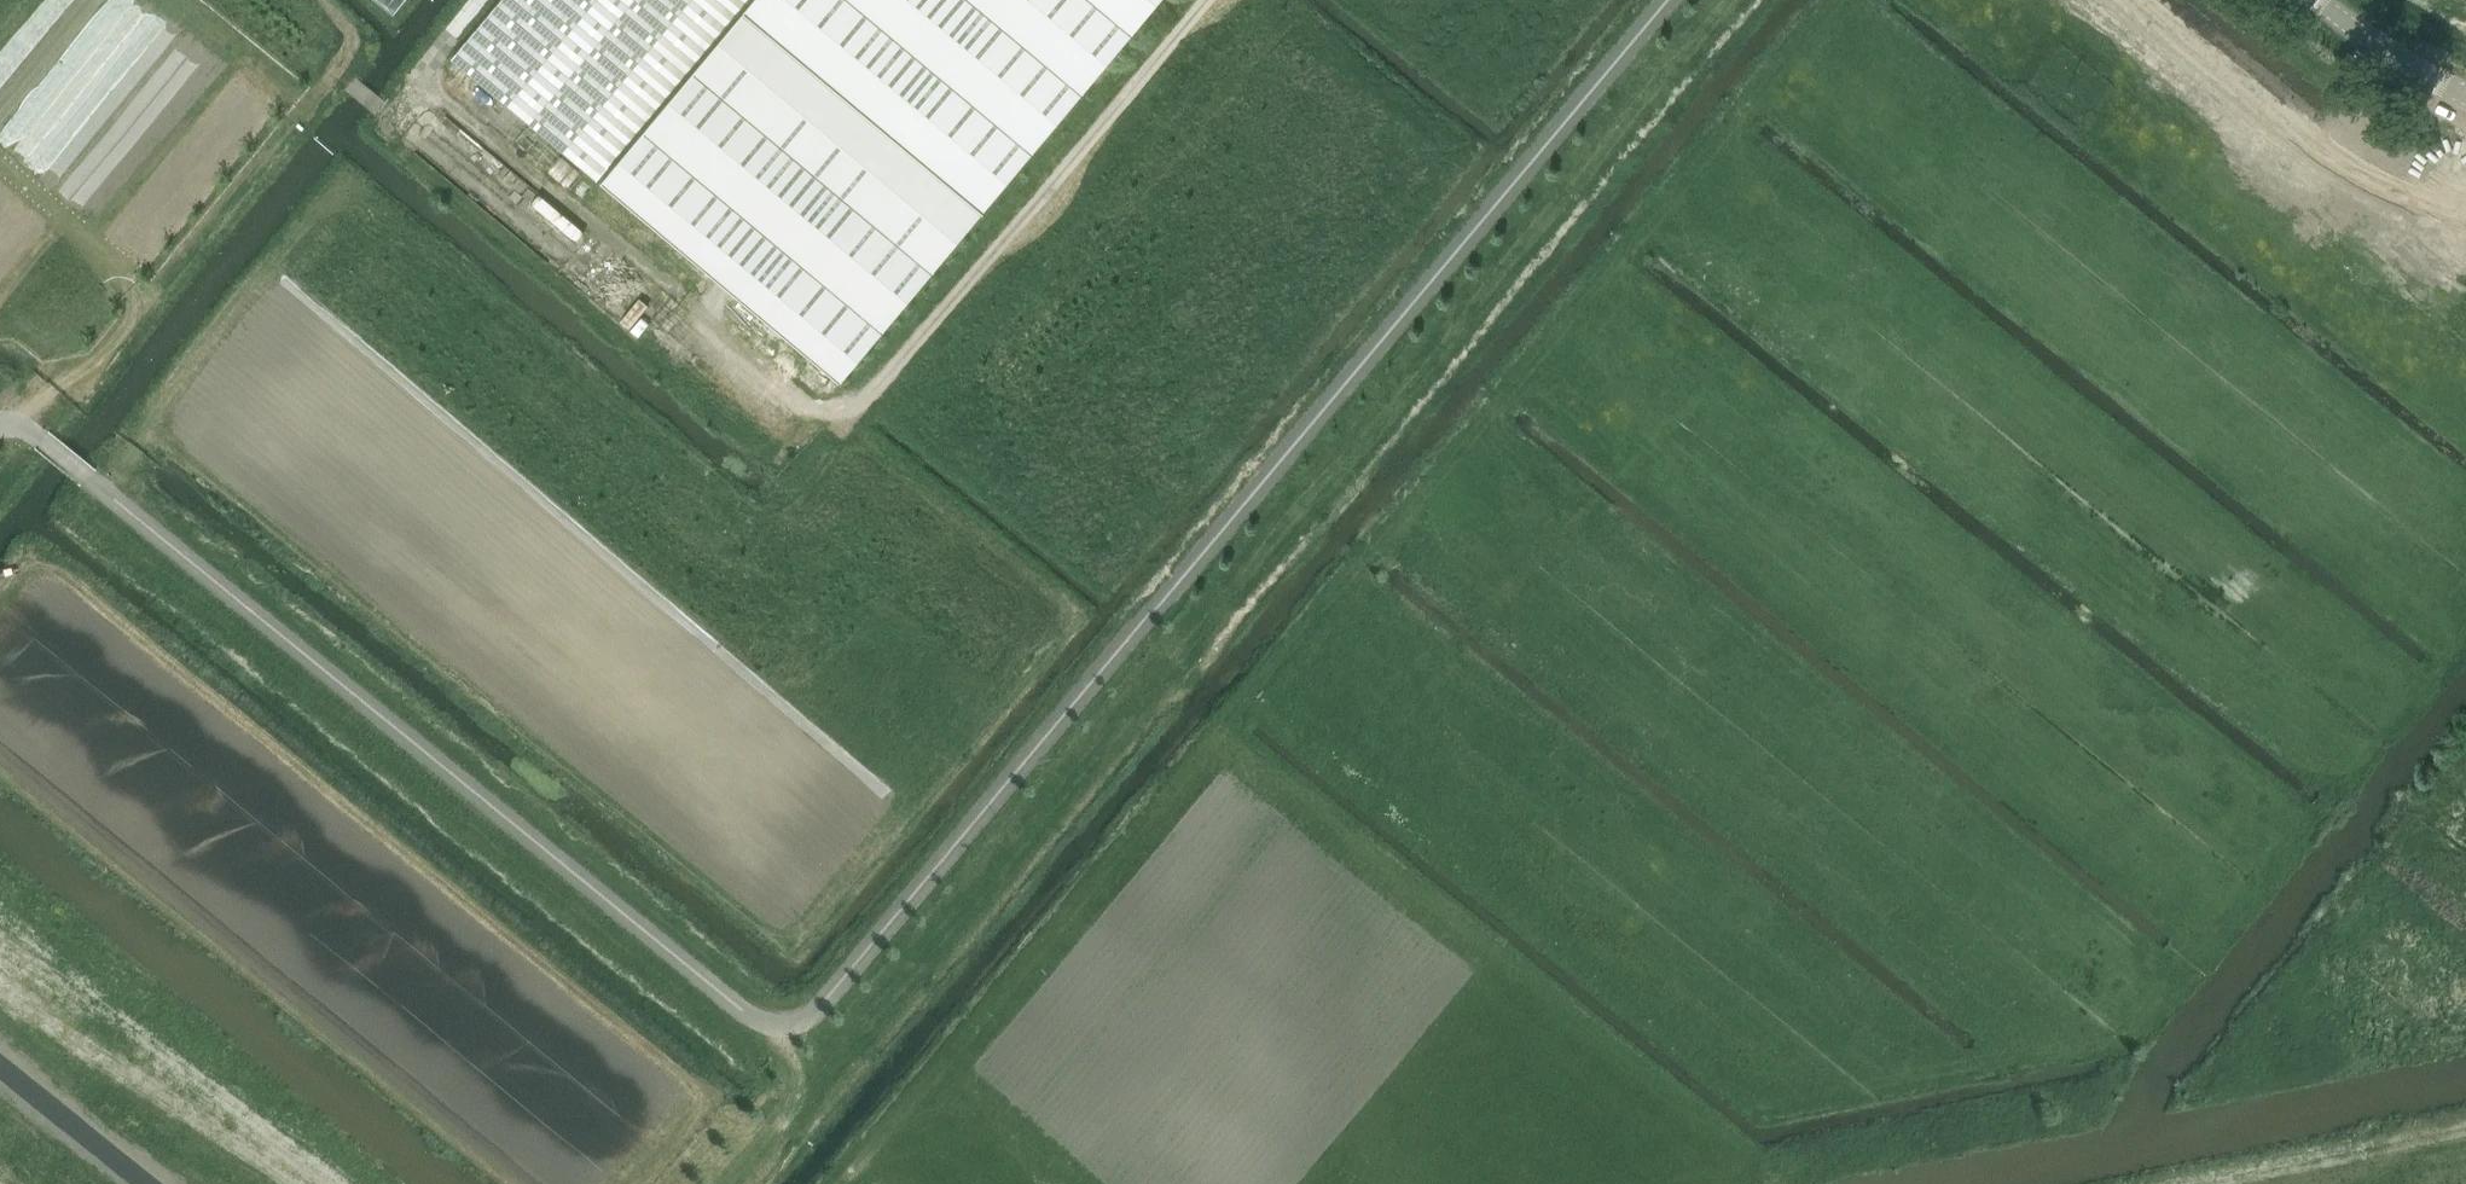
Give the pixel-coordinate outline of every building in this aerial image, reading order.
[(409,0),(375,0),(395,17),(409,0)] [(450,60),(595,181),(748,0),(500,0),(450,60)] [(602,183),(840,376),(1156,0),(756,0),(602,183)]
